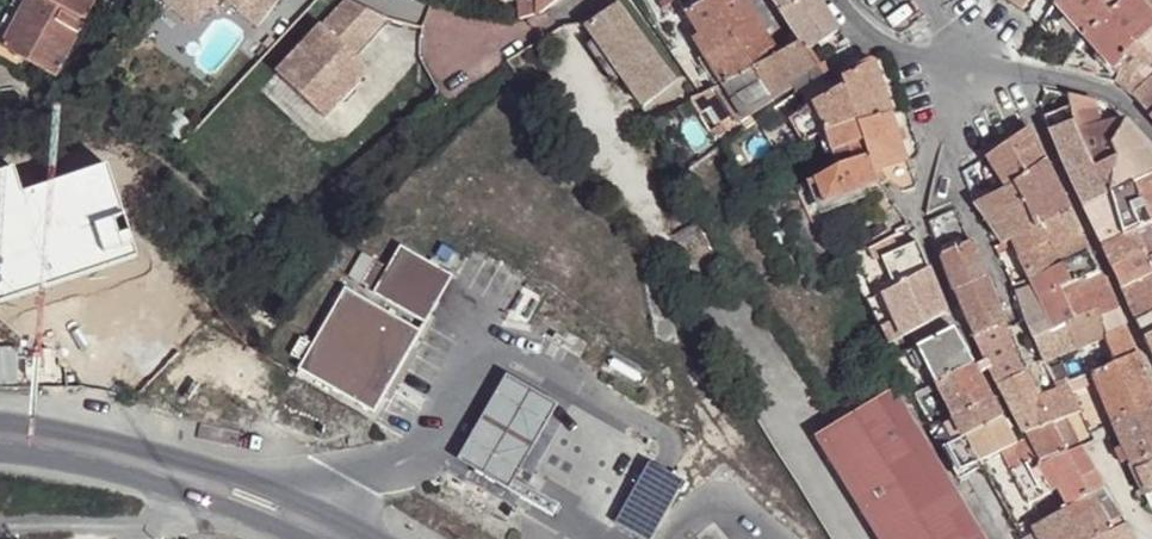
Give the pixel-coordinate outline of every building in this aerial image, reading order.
[(57,79),(99,0),(29,0),(2,50),(57,79)] [(201,21),(219,0),(175,0),(201,21)] [(267,26),(288,0),(235,0),(267,26)] [(363,0),(350,0),(285,68),(331,113),(376,66),(362,51),(395,14),(363,0)] [(539,13),(556,0),(540,0),(539,13)] [(685,11),(704,0),(678,0),(685,11)] [(722,85),(726,82),(773,57),(741,0),(704,0),(685,11),(699,34),(692,39),(722,85)] [(780,15),(803,0),(771,0),(780,15)] [(841,30),(821,0),(803,0),(780,15),(799,42),(806,53),(813,48),(841,30)] [(1022,16),(1035,0),(1008,0),(1022,16)] [(1108,16),(1094,0),(1062,0),(1050,19),(1076,50),(1086,38),(1088,40),(1108,16)] [(1150,18),(1135,0),(1125,0),(1108,16),(1088,40),(1086,38),(1076,50),(1061,68),(1078,73),(1081,63),(1096,71),(1096,78),(1116,84),(1117,82),(1121,77),(1117,72),(1121,67),(1133,46),(1151,28),(1151,21),(1150,18)] [(1125,0),(1094,0),(1108,16),(1125,0)] [(1150,18),(1151,17),(1151,0),(1135,0),(1150,18)] [(619,72),(644,106),(675,83),(649,48),(662,39),(651,26),(640,35),(617,4),(586,26),(619,72)] [(530,45),(509,57),(551,124),(566,112),(619,72),(586,26),(584,24),(559,28),(530,45)] [(1133,46),(1121,67),(1126,71),(1121,77),(1117,82),(1133,96),(1151,78),(1151,28),(1133,46)] [(771,97),(791,82),(803,73),(808,70),(823,64),(813,48),(806,53),(799,42),(773,57),(726,82),(748,118),(774,102),(771,97)] [(806,143),(826,136),(892,114),(873,61),(858,68),(841,78),(844,85),(813,102),(793,118),(806,143)] [(808,70),(814,80),(828,72),(823,64),(808,70)] [(1126,71),(1121,67),(1117,72),(1121,77),(1126,71)] [(791,82),(797,92),(814,80),(808,70),(803,73),(791,82)] [(1133,96),(1150,116),(1151,114),(1151,78),(1133,96)] [(1091,169),(1112,163),(1111,143),(1124,121),(1123,119),(1105,124),(1099,127),(1091,99),(1067,94),(1070,104),(1074,121),(1091,169)] [(1099,103),(1091,99),(1099,127),(1105,124),(1099,103)] [(1050,129),(1074,121),(1070,104),(1043,112),(1050,129)] [(826,136),(834,153),(864,140),(877,173),(909,162),(892,114),(826,136)] [(1087,208),(1114,194),(1112,163),(1091,169),(1074,121),(1050,129),(1066,165),(1087,208)] [(1124,121),(1111,143),(1112,163),(1114,194),(1151,176),(1151,178),(1151,150),(1124,121)] [(1006,187),(1045,162),(1029,129),(988,157),(1006,187)] [(821,198),(825,207),(881,186),(877,173),(864,140),(834,153),(838,168),(815,180),(821,198)] [(964,172),(975,203),(1002,189),(985,159),(964,172)] [(881,186),(883,185),(893,181),(898,179),(903,194),(918,189),(909,162),(877,173),(881,186)] [(1010,241),(1070,214),(1045,162),(1006,187),(1002,189),(975,203),(1002,245),(1010,241)] [(134,261),(101,174),(20,201),(8,176),(0,179),(0,305),(134,261)] [(1151,225),(1151,178),(1151,176),(1114,194),(1126,237),(1138,232),(1151,225)] [(815,180),(802,186),(808,202),(821,198),(815,180)] [(1105,247),(1126,237),(1114,194),(1087,208),(1105,247)] [(1033,279),(1091,254),(1070,214),(1010,241),(1032,280),(1033,279)] [(1151,260),(1151,225),(1138,232),(1147,254),(1151,260)] [(380,263),(363,254),(349,278),(425,325),(462,263),(401,226),(380,263)] [(1115,269),(1147,254),(1138,232),(1126,237),(1105,247),(1115,269)] [(896,245),(891,236),(868,248),(873,256),(896,245)] [(930,270),(918,240),(883,258),(895,287),(930,270)] [(972,242),(942,255),(950,278),(982,265),(972,242)] [(1054,327),(1066,322),(1084,315),(1070,284),(1100,272),(1091,254),(1033,279),(1036,288),(1054,327)] [(1151,260),(1147,254),(1115,269),(1124,288),(1151,275),(1151,263),(1151,260)] [(982,265),(950,278),(954,291),(987,277),(982,265)] [(867,302),(887,345),(947,314),(930,270),(895,287),(867,302)] [(1096,318),(1119,308),(1100,272),(1070,284),(1084,315),(1093,311),(1096,318)] [(1124,288),(1139,322),(1151,316),(1151,275),(1124,288)] [(1007,322),(987,277),(954,291),(958,307),(973,337),(1007,322)] [(1017,296),(1036,288),(1033,279),(1032,280),(1015,287),(1017,296)] [(374,414),(424,326),(347,283),(311,345),(299,338),(289,356),(301,363),(297,370),(374,414)] [(1025,320),(1031,336),(1054,327),(1036,288),(1017,296),(1025,320)] [(1078,349),(1105,338),(1127,328),(1119,308),(1096,318),(1093,311),(1084,315),(1066,322),(1078,349)] [(1139,322),(1147,339),(1151,337),(1151,316),(1139,322)] [(973,337),(996,383),(1024,372),(1008,326),(1007,322),(973,337)] [(1058,358),(1078,349),(1066,322),(1054,327),(1031,336),(1044,364),(1058,358)] [(1105,338),(1116,361),(1137,353),(1127,328),(1105,338)] [(917,355),(935,384),(974,365),(954,331),(917,355)] [(1098,380),(1114,419),(1151,404),(1151,388),(1137,353),(1116,361),(1094,371),(1098,380)] [(1055,387),(1069,381),(1058,358),(1044,364),(1055,387)] [(935,384),(955,417),(991,399),(974,365),(935,384)] [(1073,386),(1074,389),(1098,380),(1094,371),(1070,381),(1073,386)] [(560,401),(510,372),(487,410),(461,455),(511,486),(538,438),(560,401)] [(1022,434),(1024,433),(1054,422),(1083,410),(1074,389),(1073,386),(1057,392),(1039,400),(1024,372),(996,383),(1022,434)] [(1057,392),(1073,386),(1070,381),(1069,381),(1055,387),(1057,392)] [(889,393),(810,443),(871,538),(981,538),(889,393)] [(955,417),(966,438),(1002,418),(991,399),(955,417)] [(1114,419),(1132,462),(1151,454),(1151,404),(1114,419)] [(966,438),(980,463),(1002,451),(1015,443),(1002,418),(966,438)] [(1015,443),(1002,451),(1027,499),(1043,491),(1045,496),(1056,491),(1065,508),(1090,494),(1082,479),(1069,451),(1054,422),(1024,433),(1026,438),(1015,443)] [(971,468),(980,463),(966,438),(958,443),(971,468)] [(958,443),(942,451),(955,477),(971,468),(958,443)] [(1079,447),(1069,451),(1082,479),(1093,473),(1079,447)] [(1132,462),(1145,496),(1151,493),(1151,454),(1132,462)] [(1082,479),(1090,494),(1100,488),(1093,473),(1082,479)] [(1100,488),(1090,494),(1106,524),(1117,519),(1100,488)] [(1037,538),(1114,538),(1111,533),(1106,524),(1090,494),(1065,508),(1037,524),(1030,527),(1034,532),(1037,538)] [(1033,518),(1026,521),(1030,527),(1037,524),(1033,518)] [(1106,524),(1111,533),(1123,527),(1117,519),(1106,524)] [(1016,526),(1022,538),(1034,532),(1030,527),(1026,521),(1016,526)]
